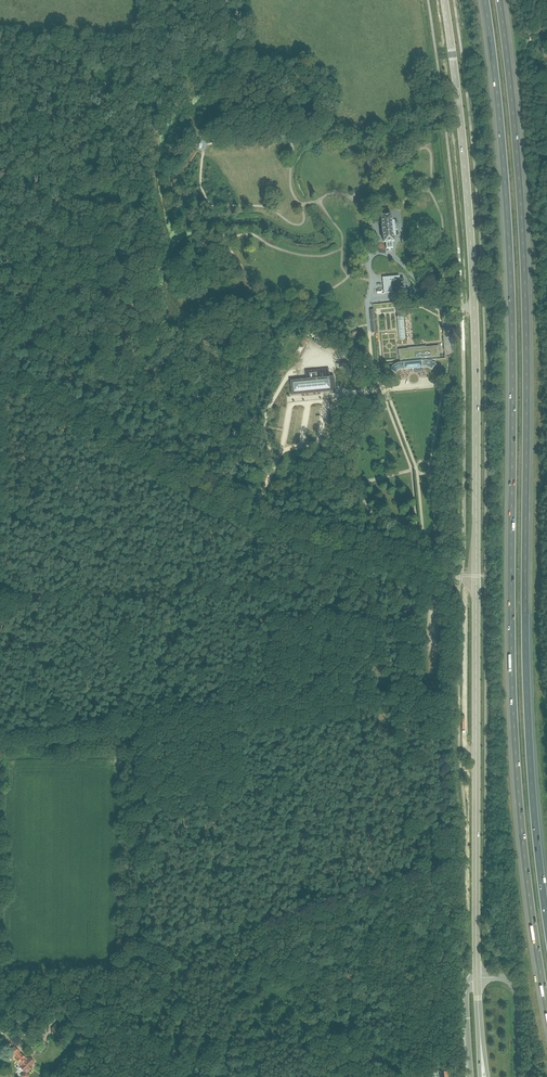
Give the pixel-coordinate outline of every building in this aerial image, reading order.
[(396,225),(394,225),(394,221),(392,221),(391,215),(381,216),(384,242),(386,242),(386,249),(393,248),(392,241),(394,241),(394,235),(395,235),(395,230),(396,229),(397,228),(397,226),(396,225)] [(399,276),(383,277),(384,293),(393,292),(392,281),(397,280),(398,291),(405,291),(404,280),(399,280),(399,276)] [(406,341),(404,311),(397,311),(399,341),(406,341)] [(432,361),(429,360),(427,360),(437,359),(436,358),(440,357),(439,345),(426,346),(426,347),(408,349),(408,347),(407,347),(408,348),(399,349),(398,349),(398,350),(399,349),(400,358),(399,358),(399,359),(400,359),(400,361),(403,361),(403,362),(400,362),(398,363),(396,363),(394,364),(393,366),(391,367),(390,369),(396,373),(397,371),(398,370),(399,370),(401,369),(402,369),(404,369),(422,368),(422,367),(424,367),(426,367),(427,367),(429,367),(430,368),(431,369),(436,365),(434,363),(432,361)] [(340,367),(339,367),(340,367),(353,377),(358,370),(354,367),(345,361),(344,360),(344,361),(340,367)] [(292,393),(292,395),(302,394),(301,392),(320,390),(320,393),(330,392),(330,391),(333,391),(332,384),(335,384),(334,376),(330,377),(329,368),(305,371),(306,379),(290,380),(291,393),(292,393)] [(30,1023),(24,1018),(25,1017),(22,1015),(21,1016),(16,1022),(19,1024),(21,1022),(26,1027),(30,1023)] [(33,1064),(35,1062),(30,1057),(28,1059),(28,1060),(26,1058),(22,1054),(20,1052),(15,1047),(10,1052),(14,1057),(16,1056),(18,1058),(16,1059),(19,1063),(21,1061),(24,1064),(21,1067),(21,1068),(24,1072),(20,1075),(22,1076),(29,1076),(30,1076),(27,1073),(27,1072),(29,1071),(33,1067),(31,1066),(33,1064)]
